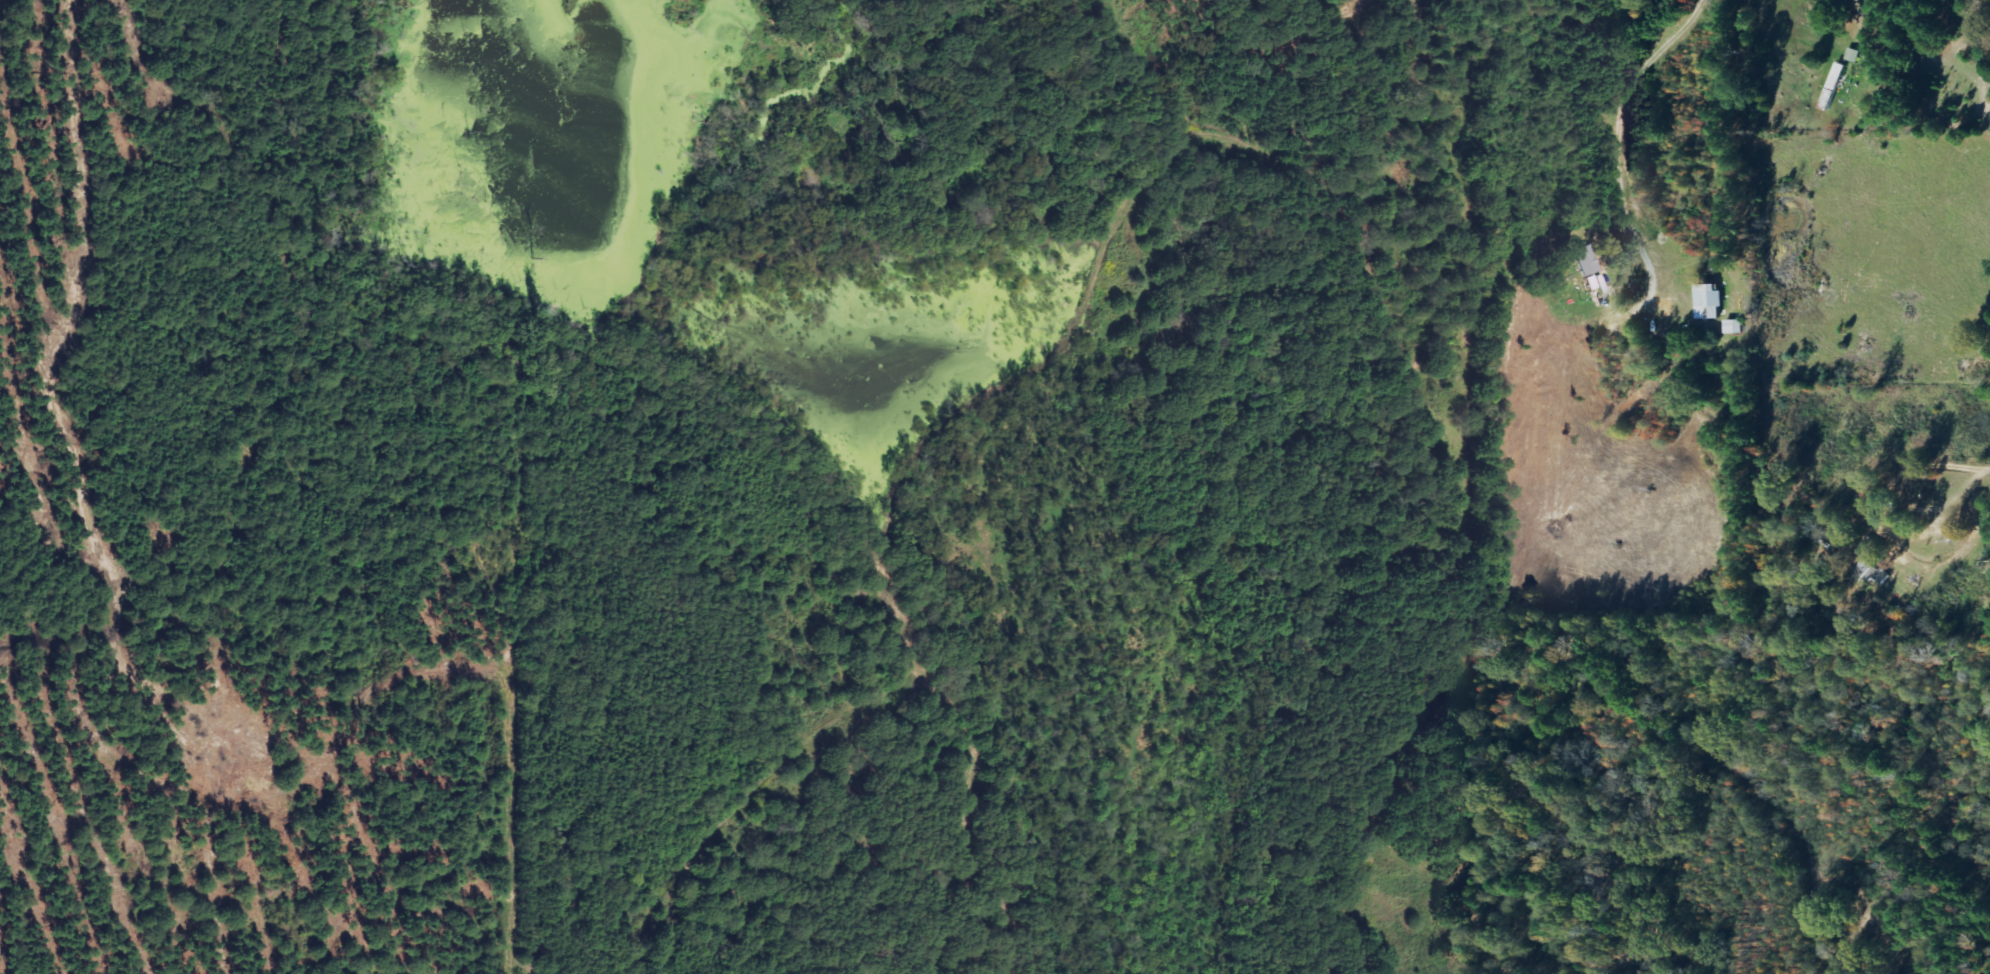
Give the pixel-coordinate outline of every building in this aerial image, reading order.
[(1572,250),(1583,276),(1599,270),(1588,243),(1572,250)] [(1695,284),(1696,318),(1720,317),(1719,283),(1695,284)] [(1725,333),(1742,332),(1742,319),(1724,319),(1725,333)] [(1846,556),(1868,582),(1874,577),(1879,583),(1889,575),(1868,551),(1876,544),(1870,537),(1846,556)]
